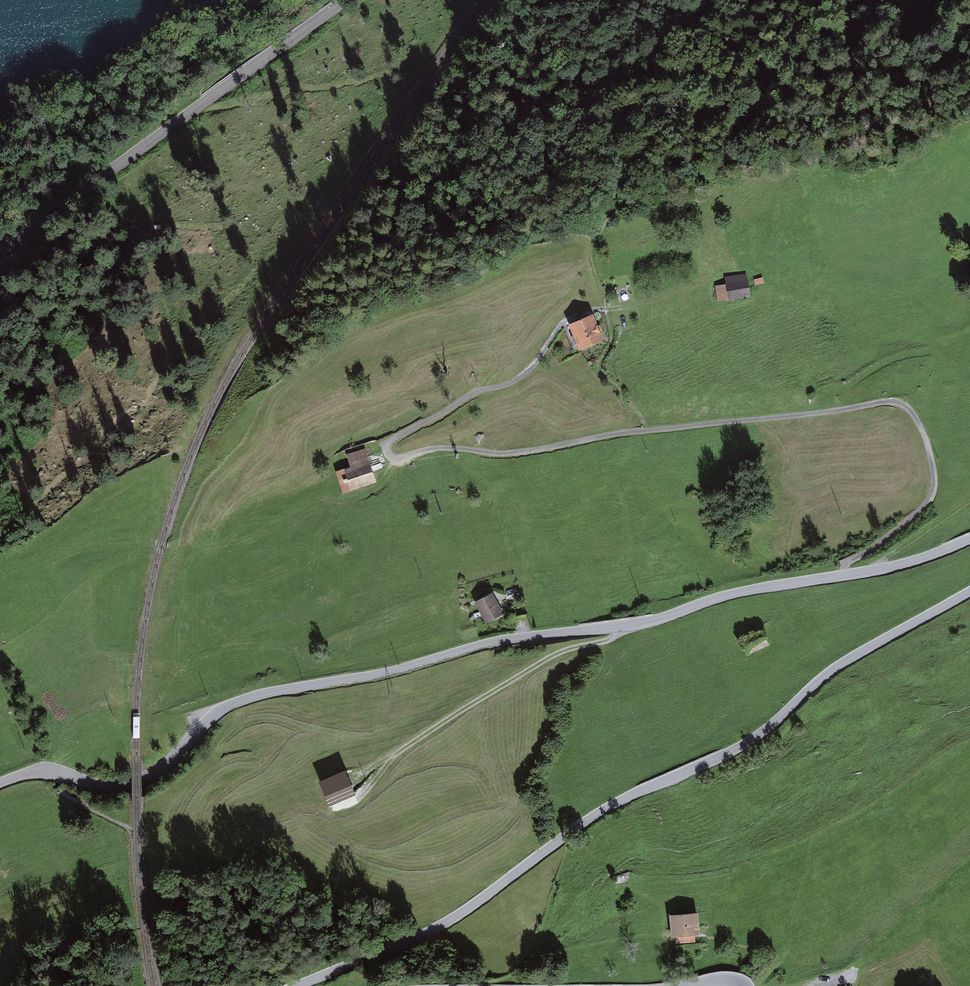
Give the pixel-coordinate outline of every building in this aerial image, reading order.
[(746,274),(725,278),(726,284),(715,287),(718,301),(729,300),(730,302),(751,298),(746,274)] [(579,353),(604,342),(593,317),(569,327),(579,353)] [(365,448),(346,454),(350,466),(336,470),(342,492),(376,481),(365,448)] [(502,612),(491,594),(476,602),(487,620),(502,612)] [(351,792),(343,772),(322,780),(331,801),(351,792)] [(669,913),(671,937),(675,936),(676,943),(695,942),(695,934),(700,934),(698,911),(669,913)]
